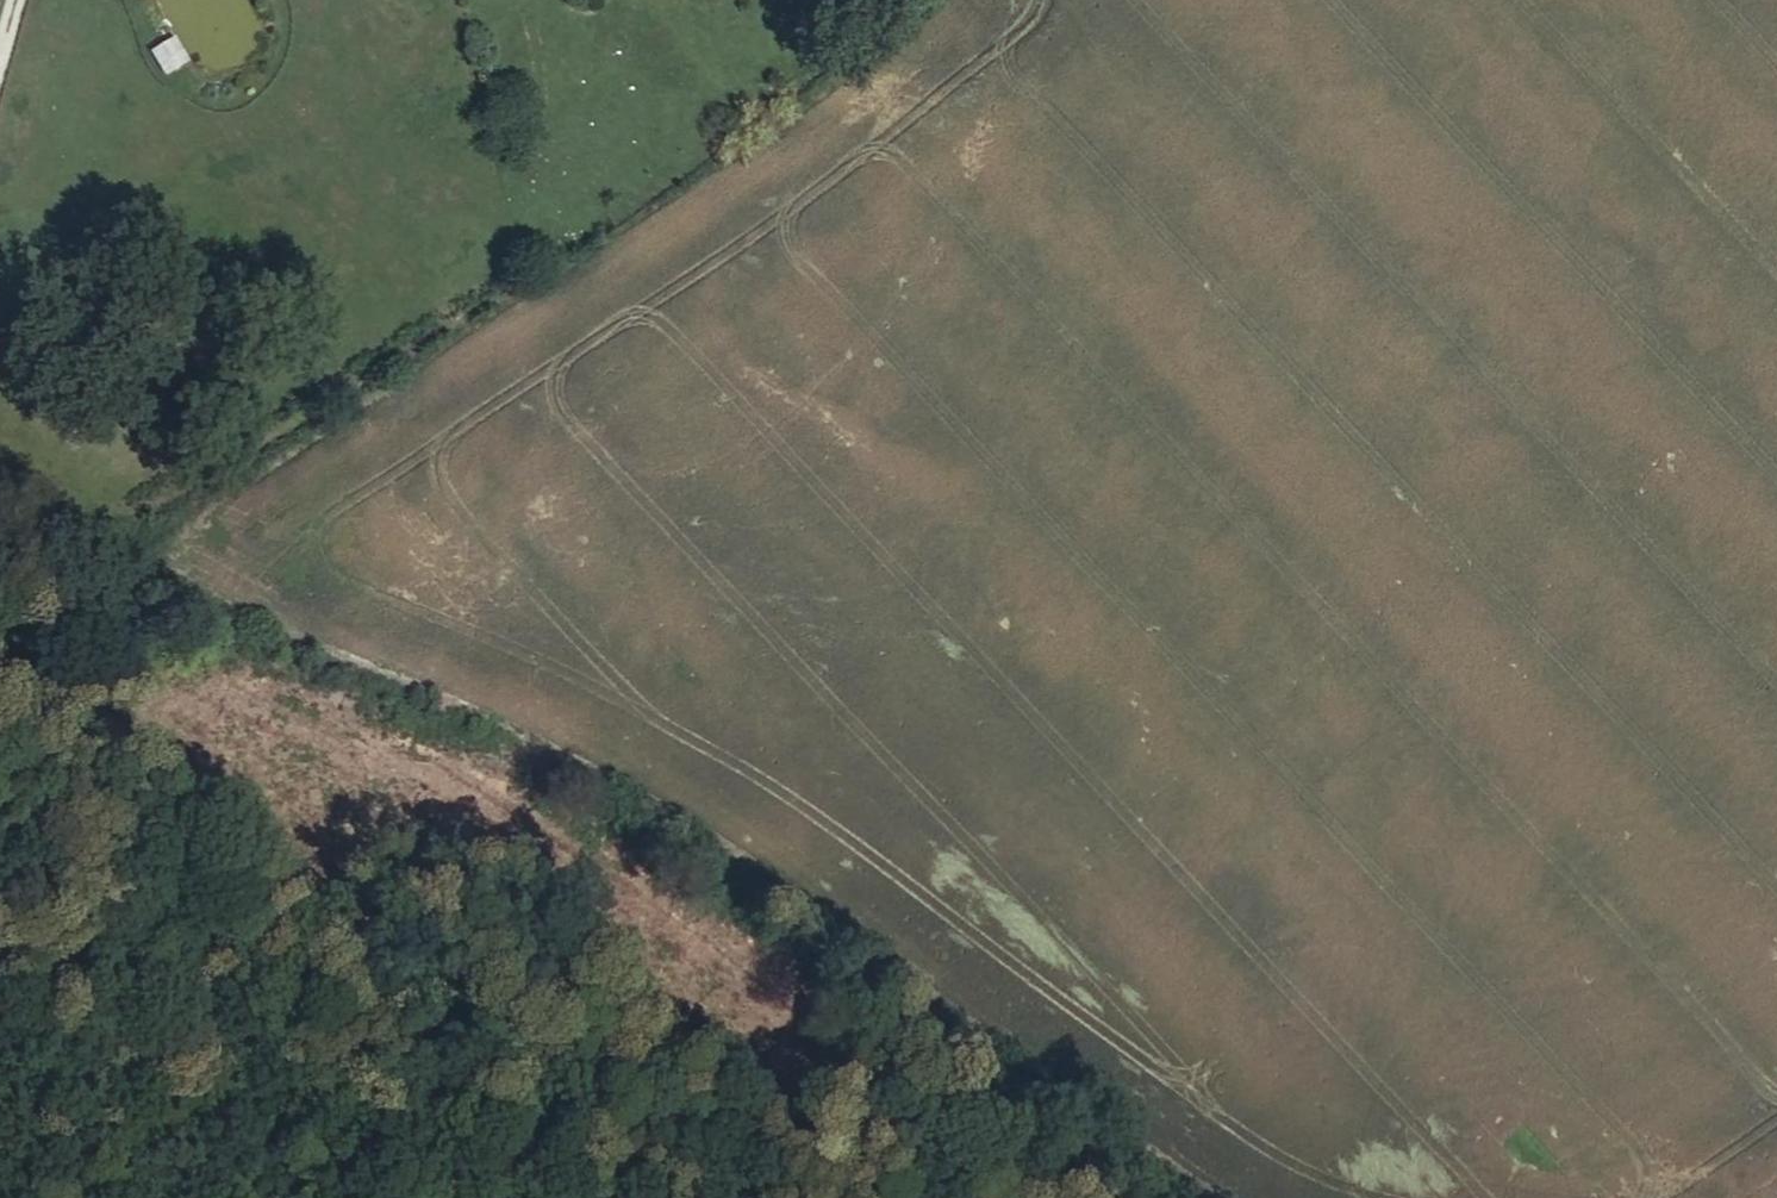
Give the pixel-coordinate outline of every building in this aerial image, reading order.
[(162,77),(189,64),(176,36),(149,49),(162,77)]
